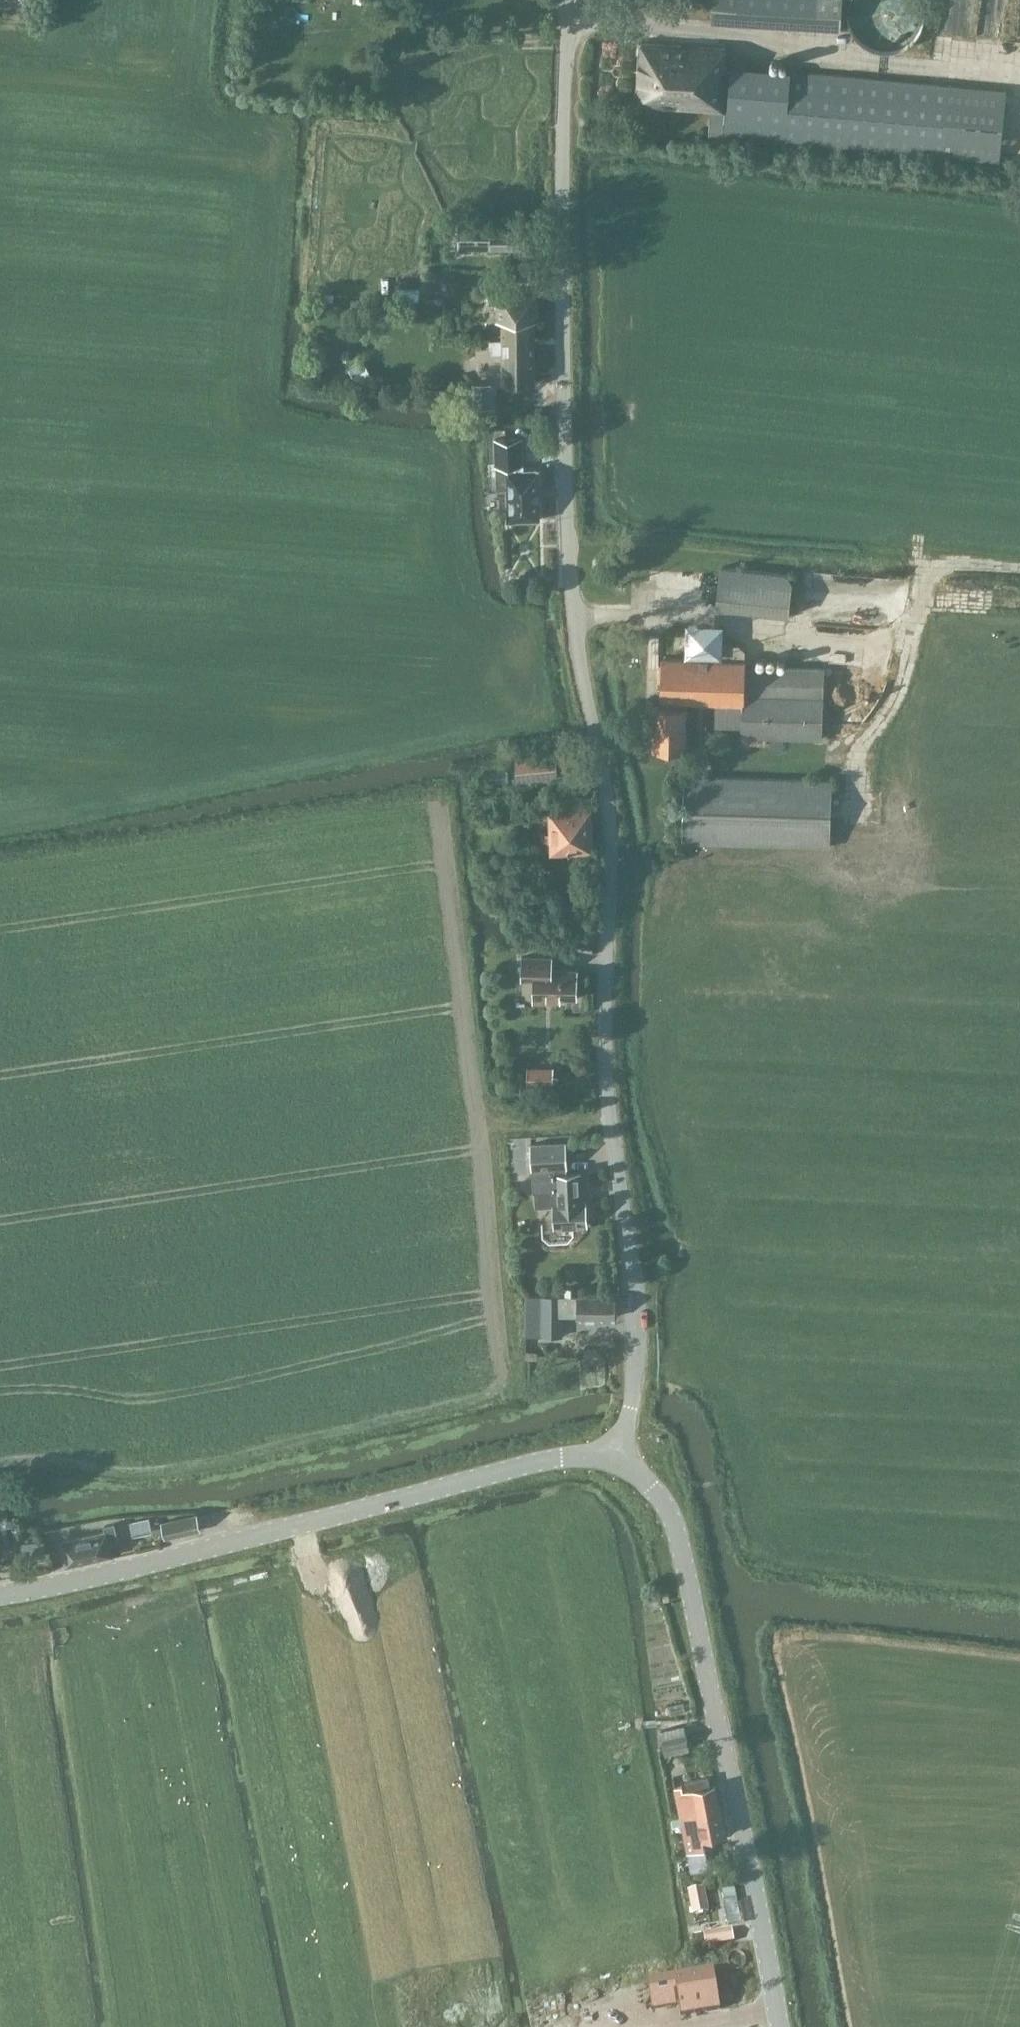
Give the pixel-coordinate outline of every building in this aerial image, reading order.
[(736,22),(841,28),(842,0),(737,0),(736,22)] [(948,4),(963,4),(963,0),(941,0),(942,28),(965,27),(965,13),(948,14),(948,4)] [(643,42),(639,106),(709,111),(708,136),(999,162),(1001,135),(1005,89),(949,84),(728,66),(729,48),(643,42)] [(460,247),(523,249),(523,229),(460,227),(460,247)] [(498,321),(504,321),(535,320),(540,320),(540,294),(528,294),(528,291),(498,291),(498,321)] [(536,383),(535,320),(504,321),(504,339),(493,339),(493,352),(504,352),(504,383),(536,383)] [(342,350),(341,360),(349,360),(349,351),(342,350)] [(363,359),(350,367),(357,380),(370,372),(363,359)] [(490,383),(476,383),(476,403),(490,403),(490,383)] [(496,489),(509,489),(509,520),(522,520),(522,521),(528,521),(528,520),(540,519),(539,470),(523,470),(523,437),(493,437),(494,465),(495,465),(496,489)] [(483,492),(485,525),(505,524),(503,489),(495,489),(495,491),(483,492)] [(793,581),(787,573),(720,566),(716,607),(789,616),(793,581)] [(745,704),(745,665),(745,658),(662,657),(659,701),(673,702),(688,702),(715,703),(745,704)] [(824,668),(745,665),(745,704),(715,703),(715,726),(741,728),(741,737),(822,740),(824,668)] [(687,749),(688,702),(673,702),(673,707),(650,706),(649,723),(655,724),(654,748),(687,749)] [(518,779),(558,774),(555,750),(516,753),(518,779)] [(828,848),(831,782),(685,776),(683,843),(828,848)] [(542,842),(549,842),(550,852),(592,851),(590,811),(548,813),(549,833),(541,834),(542,842)] [(577,999),(577,971),(552,970),(552,958),(522,957),(521,980),(533,980),(533,1002),(560,1003),(560,999),(577,999)] [(534,1078),(534,1070),(545,1070),(562,1070),(562,1038),(514,1037),(514,1077),(534,1078)] [(509,1163),(524,1162),(523,1142),(508,1143),(509,1163)] [(566,1142),(527,1144),(528,1169),(529,1169),(530,1192),(556,1190),(557,1203),(553,1203),(554,1227),(586,1226),(585,1201),(581,1201),(580,1173),(566,1174),(566,1167),(567,1167),(566,1142)] [(565,1285),(566,1295),(577,1295),(577,1284),(565,1285)] [(525,1336),(562,1336),(562,1297),(526,1296),(525,1336)] [(586,1317),(586,1322),(594,1322),(594,1317),(614,1317),(615,1297),(576,1297),(576,1317),(586,1317)] [(196,1513),(160,1521),(164,1539),(200,1530),(196,1513)] [(106,1529),(60,1539),(66,1564),(112,1553),(109,1541),(117,1540),(115,1532),(108,1534),(106,1529)] [(45,1553),(43,1539),(22,1541),(24,1555),(45,1553)] [(683,1725),(660,1729),(664,1749),(687,1744),(683,1725)] [(675,1787),(681,1818),(721,1810),(715,1783),(710,1784),(708,1775),(685,1780),(686,1789),(682,1790),(682,1786),(675,1787)] [(726,1834),(721,1810),(681,1818),(687,1852),(692,1852),(694,1868),(711,1864),(709,1848),(707,1838),(726,1834)] [(691,1916),(708,1913),(704,1889),(687,1892),(691,1916)] [(703,1933),(705,1947),(734,1942),(731,1928),(703,1933)] [(686,1974),(647,1981),(647,1982),(652,2010),(678,2005),(680,2016),(719,2009),(713,1970),(686,1974)]
